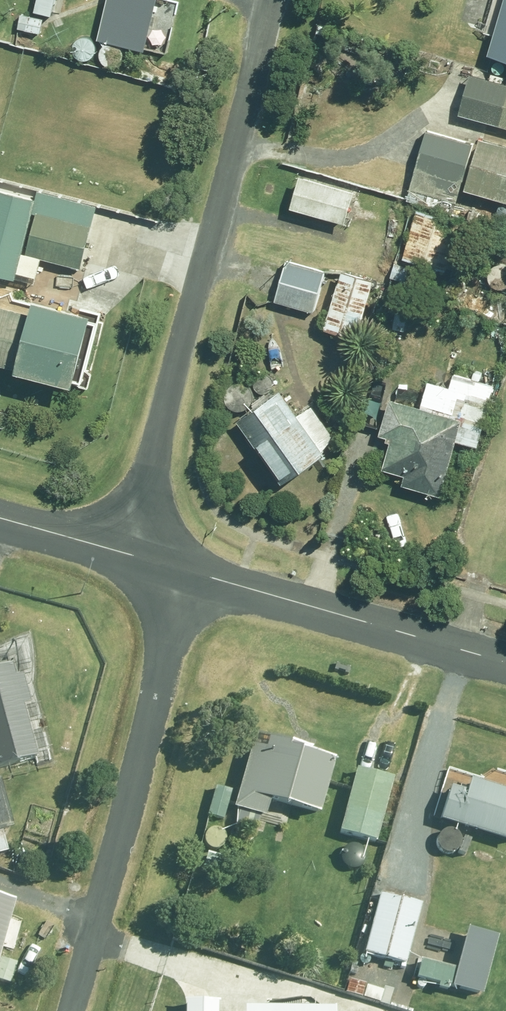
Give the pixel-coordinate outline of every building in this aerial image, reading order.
[(95,63),(120,67),(123,47),(147,51),(157,0),(106,0),(95,63)] [(491,12),(501,16),(489,57),(505,62),(505,0),(494,0),(491,12)] [(469,75),(458,114),(505,127),(505,85),(469,75)] [(465,191),(477,146),(425,132),(411,185),(456,198),(458,189),(465,191)] [(479,141),(477,146),(465,191),(505,203),(505,148),(479,141)] [(355,190),(298,175),(289,208),(346,223),(355,190)] [(0,190),(0,275),(35,284),(41,258),(80,268),(95,207),(38,192),(37,199),(0,190)] [(462,223),(416,210),(403,260),(448,273),(462,223)] [(325,272),(286,261),(274,301),(314,312),(325,272)] [(374,278),(341,269),(325,329),(359,338),(374,278)] [(27,315),(0,308),(0,365),(83,388),(101,320),(30,301),(27,315)] [(493,385),(452,375),(449,387),(427,382),(420,409),(385,400),(377,430),(394,435),(384,470),(406,476),(403,486),(441,497),(456,441),(477,447),(493,385)] [(297,416),(278,389),(237,419),(284,482),(339,441),(312,405),(297,416)] [(0,667),(0,766),(35,757),(21,705),(29,703),(21,673),(18,662),(11,664),(0,667)] [(314,814),(333,758),(267,736),(259,758),(252,755),(234,808),(263,817),(269,799),(314,814)] [(375,843),(392,778),(356,768),(339,833),(375,843)] [(469,780),(466,792),(451,787),(441,819),(505,840),(505,791),(469,780)] [(10,828),(0,790),(0,831),(10,828)] [(404,964),(420,903),(381,893),(365,954),(404,964)] [(13,901),(0,898),(0,954),(13,901)] [(481,994),(497,938),(464,929),(452,972),(425,964),(421,978),(481,994)]
